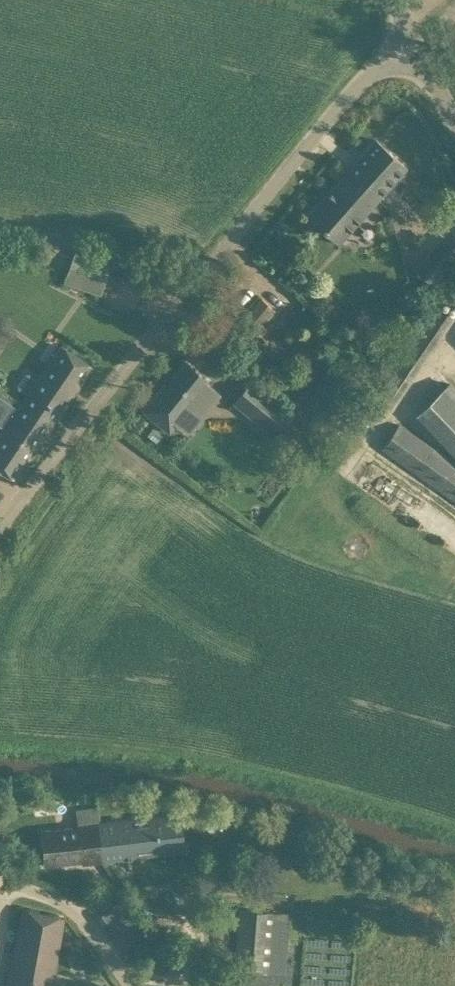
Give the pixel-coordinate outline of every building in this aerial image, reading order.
[(376,140),(342,178),(372,205),(407,167),(376,140)] [(372,205),(342,178),(307,216),(338,244),(372,205)] [(414,269),(431,285),(432,286),(454,260),(454,258),(438,243),(414,269)] [(65,281),(99,293),(109,264),(75,252),(65,281)] [(433,302),(402,349),(370,397),(390,411),(422,363),(453,316),(433,302)] [(268,303),(239,338),(246,344),(275,309),(268,303)] [(25,373),(18,384),(19,389),(27,395),(22,402),(39,415),(42,412),(54,422),(92,366),(75,355),(61,345),(39,378),(29,372),(25,373)] [(143,411),(169,432),(196,400),(208,410),(220,394),(206,383),(209,380),(187,362),(167,386),(165,385),(143,411)] [(450,381),(359,467),(454,569),(454,386),(450,381)] [(7,424),(0,435),(0,468),(12,477),(15,479),(54,422),(42,412),(39,415),(22,402),(21,403),(8,394),(0,392),(0,419),(7,424)] [(295,417),(265,393),(248,414),(278,439),(295,417)] [(61,828),(41,830),(44,865),(82,861),(82,864),(104,861),(99,822),(97,807),(76,810),(78,827),(61,828)] [(124,819),(99,822),(104,861),(130,857),(183,849),(180,829),(177,813),(124,819)] [(143,969),(164,970),(166,901),(145,900),(143,969)] [(65,917),(23,909),(6,985),(52,985),(65,917)] [(241,910),(236,969),(284,974),(290,914),(241,910)]
